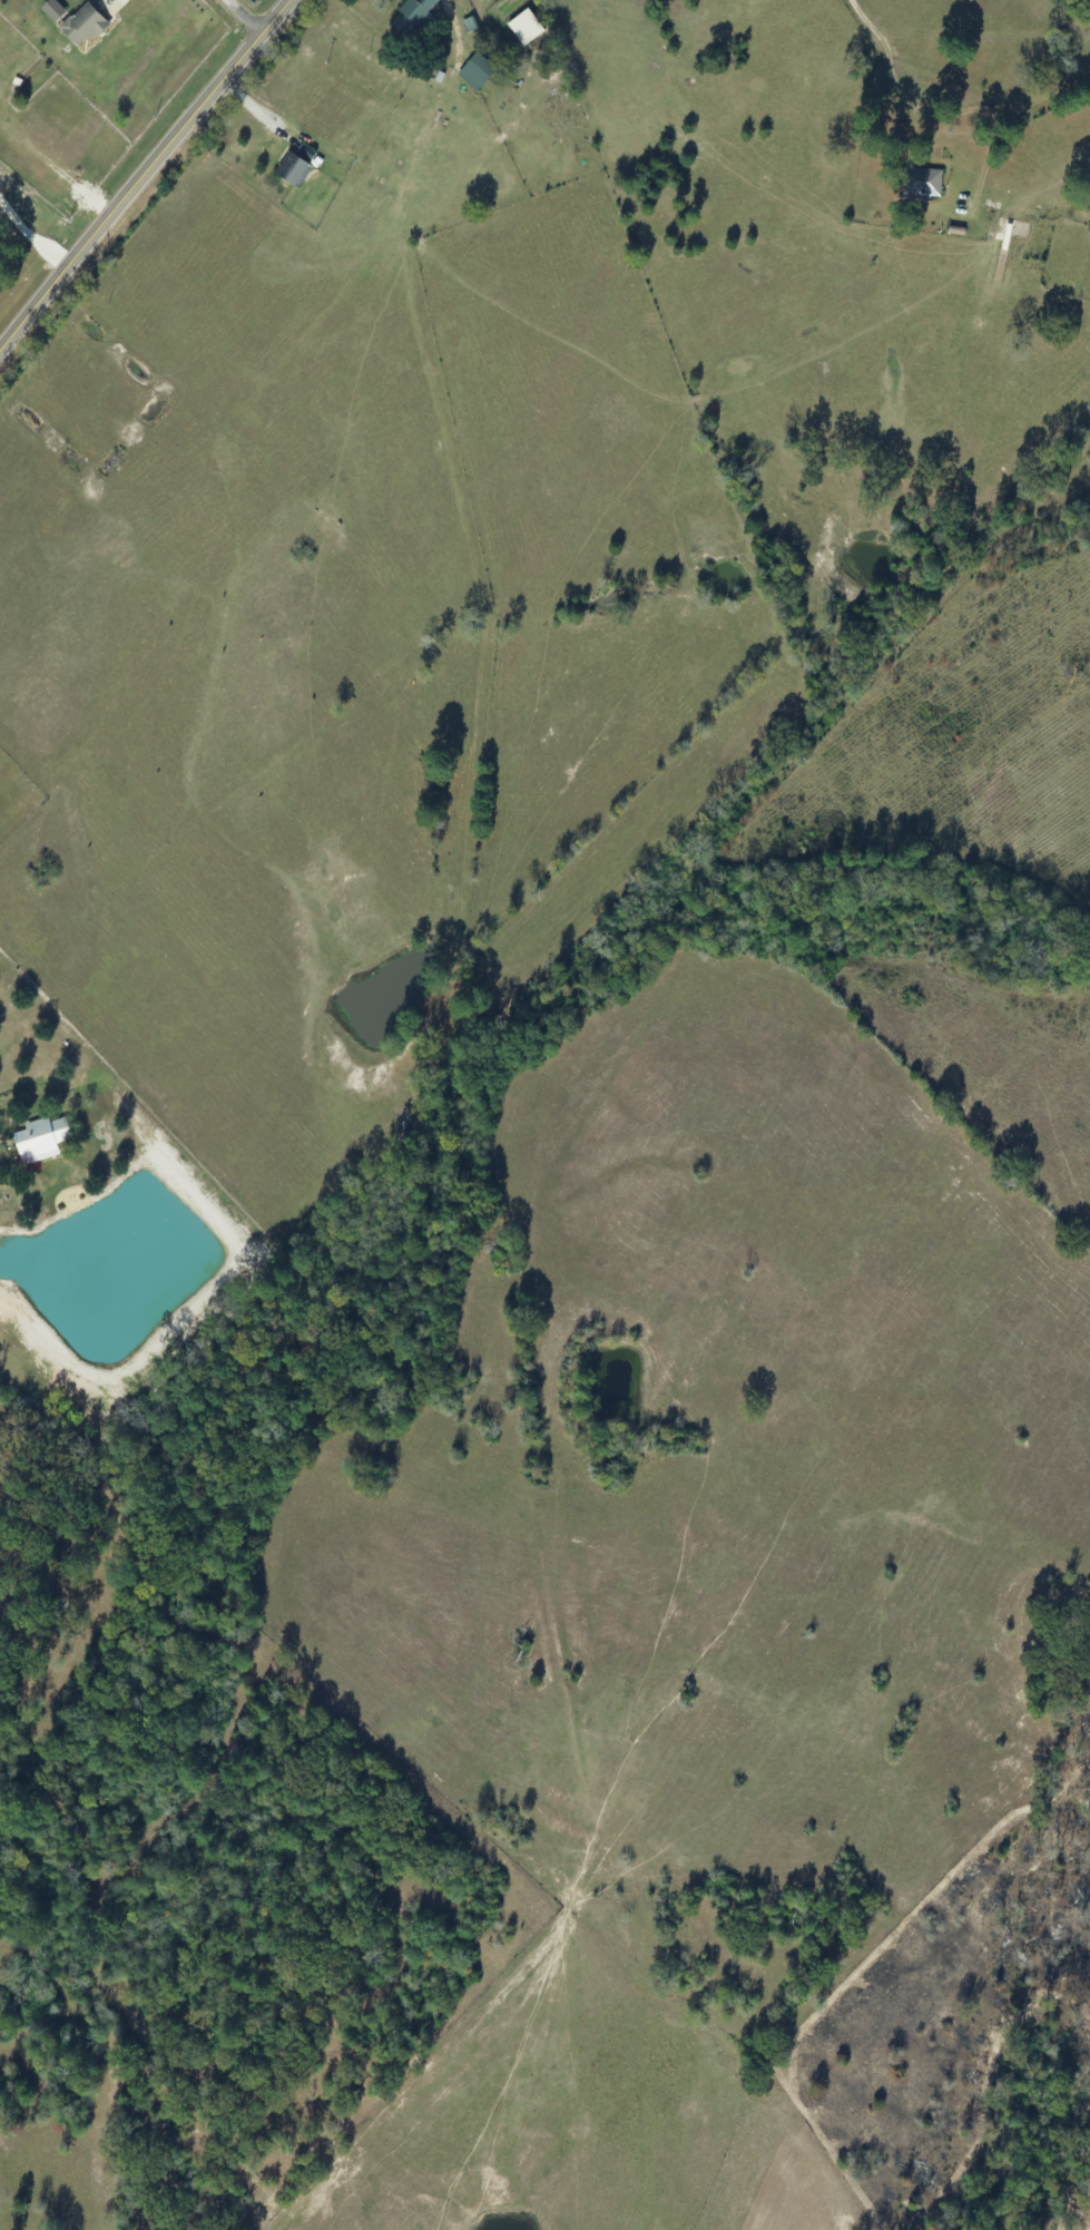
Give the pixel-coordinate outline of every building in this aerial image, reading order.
[(54,0),(52,0),(41,10),(55,25),(67,14),(54,0)] [(437,0),(410,0),(398,13),(403,18),(397,24),(409,35),(440,3),(437,0)] [(108,25),(88,3),(59,30),(79,52),(108,25)] [(545,35),(530,10),(508,24),(522,48),(545,35)] [(479,31),(474,18),(462,23),(468,36),(479,31)] [(497,71),(476,54),(457,78),(477,95),(497,71)] [(275,177),(299,191),(313,167),(288,153),(275,177)] [(941,171),(908,171),(909,198),(942,197),(941,171)] [(72,1142),(66,1119),(49,1124),(48,1119),(25,1126),(27,1132),(13,1136),(22,1167),(60,1157),(57,1145),(72,1142)]
